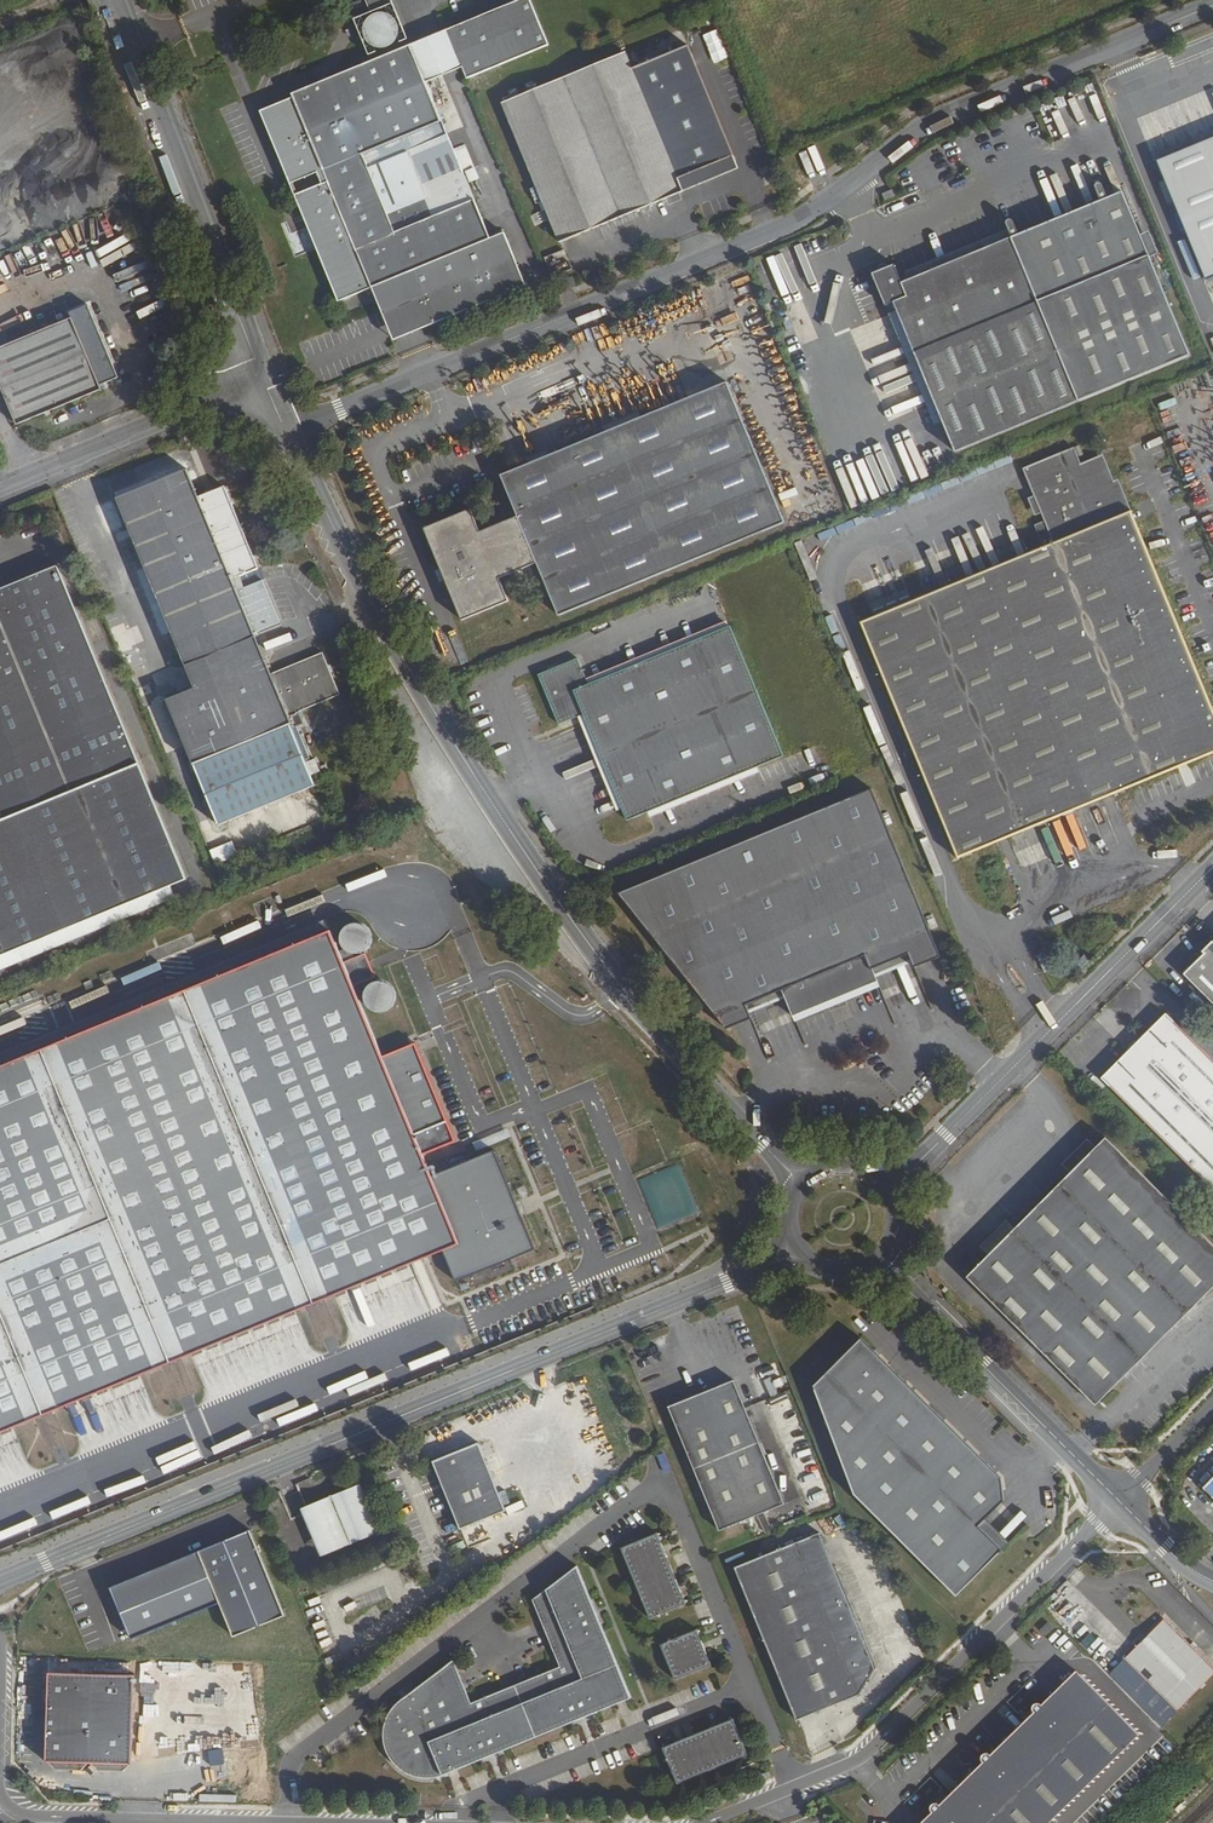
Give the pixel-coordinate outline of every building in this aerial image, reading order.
[(354,5),(368,41),(407,25),(397,0),(367,0),(354,5)] [(464,68),(562,28),(551,0),(489,0),(444,18),(464,68)] [(410,32),(429,81),(444,75),(464,68),(444,18),(410,32)] [(504,104),(560,245),(684,195),(679,183),(735,160),(690,49),(635,71),(628,55),(504,104)] [(429,81),(445,121),(460,115),(444,75),(429,81)] [(266,98),(292,164),(321,152),(295,86),(266,98)] [(300,192),(342,299),(374,287),(378,285),(398,337),(513,291),(492,239),(471,186),(439,198),(445,212),(436,216),(398,231),(372,166),(366,153),(445,121),(442,114),(325,162),(332,179),(300,192)] [(410,152),(436,216),(445,212),(439,198),(471,186),(445,121),(366,153),(372,166),(410,152)] [(1158,161),(1207,280),(1212,277),(1212,138),(1158,161)] [(740,173),(735,160),(679,183),(684,195),(740,173)] [(1096,189),(1101,202),(1109,199),(1103,186),(1102,184),(1100,184),(1098,184),(1097,185),(1096,187),(1096,189)] [(872,276),(885,308),(893,304),(914,354),(957,456),(1195,356),(1124,192),(1109,199),(1101,202),(1020,237),(1013,240),(904,286),(895,266),(872,276)] [(1007,227),(1013,240),(1020,237),(1015,224),(1014,223),(1012,222),(1010,222),(1008,223),(1007,225),(1007,227)] [(492,239),(513,291),(527,285),(506,233),(492,239)] [(558,286),(561,293),(575,288),(572,280),(558,286)] [(18,427),(99,393),(95,385),(150,363),(121,290),(99,298),(113,332),(91,342),(81,317),(0,351),(0,384),(18,427)] [(510,475),(497,480),(515,522),(478,537),(468,515),(420,534),(459,625),(507,605),(498,585),(535,570),(556,620),(786,523),(727,384),(638,421),(603,436),(545,460),(510,475)] [(636,416),(600,430),(603,436),(638,421),(636,416)] [(1212,754),(1212,708),(1139,520),(1130,523),(1113,482),(1106,466),(1092,460),(1081,465),(1074,449),(1023,470),(1045,522),(1035,526),(1043,547),(1011,560),(860,623),(958,859),(1212,754)] [(543,455),(507,470),(510,475),(545,460),(543,455)] [(1092,460),(1106,466),(1102,457),(1092,460)] [(116,499),(145,569),(136,573),(155,620),(165,616),(186,668),(254,640),(252,635),(279,624),(262,582),(243,590),(238,578),(257,570),(224,488),(197,499),(185,471),(116,499)] [(1130,523),(1139,520),(1121,478),(1113,482),(1130,523)] [(278,487),(272,490),(277,501),(283,498),(278,487)] [(183,882),(136,766),(55,568),(0,590),(0,957),(183,882)] [(134,688),(148,682),(125,627),(112,632),(134,688)] [(583,718),(626,823),(784,758),(740,653),(730,630),(588,688),(577,662),(537,679),(558,728),(583,718)] [(186,668),(195,689),(263,662),(254,640),(186,668)] [(167,704),(215,822),(312,783),(289,727),(286,719),(295,716),(339,698),(321,655),(269,676),(264,664),(167,704)] [(195,689),(166,701),(167,704),(264,664),(263,662),(195,689)] [(286,719),(289,727),(298,723),(295,716),(286,719)] [(382,716),(376,718),(380,730),(387,727),(382,716)] [(872,789),(617,894),(726,1028),(752,1018),(746,1003),(782,988),(794,1016),(878,981),(873,967),(909,952),(915,966),(941,955),(872,789)] [(213,863),(236,856),(232,842),(209,849),(213,863)] [(0,957),(0,970),(188,893),(183,882),(0,957)] [(0,1070),(0,1436),(444,1253),(457,1285),(536,1252),(495,1152),(432,1178),(422,1154),(456,1140),(416,1045),(383,1059),(331,933),(0,1070)] [(1203,948),(1205,950),(1185,971),(1212,999),(1212,947),(1209,943),(1203,948)] [(1167,1010),(1102,1075),(1212,1186),(1212,1056),(1167,1010)] [(1097,1144),(1071,1170),(966,1275),(1094,1403),(1212,1284),(1212,1241),(1107,1134),(1097,1144)] [(1071,1170),(1097,1144),(1088,1136),(1063,1161),(1071,1170)] [(695,1211),(681,1174),(650,1185),(651,1187),(643,1190),(657,1225),(695,1211)] [(1003,1481),(863,1342),(815,1389),(858,1496),(961,1598),(1005,1552),(981,1529),(1007,1503),(1003,1481)] [(671,1408),(719,1529),(786,1502),(737,1382),(671,1408)] [(483,1446),(437,1464),(465,1532),(511,1514),(483,1446)] [(1203,1484),(1212,1494),(1212,1474),(1203,1484)] [(326,1521),(319,1524),(330,1552),(378,1533),(363,1497),(367,1496),(364,1491),(348,1497),(349,1502),(326,1521)] [(348,1497),(319,1523),(316,1526),(319,1524),(326,1521),(349,1502),(348,1497)] [(248,1533),(109,1589),(129,1638),(218,1602),(232,1638),(282,1618),(248,1533)] [(622,1549),(651,1620),(688,1605),(660,1534),(622,1549)] [(821,1534),(736,1568),(798,1719),(861,1696),(876,1669),(821,1534)] [(384,1720),(383,1722),(383,1725),(382,1730),(381,1734),(382,1738),(382,1742),(383,1746),(384,1749),(385,1752),(386,1756),(388,1760),(390,1762),(393,1765),(395,1768),(398,1770),(400,1772),(403,1774),(405,1775),(407,1777),(410,1778),(413,1779),(416,1779),(419,1780),(422,1780),(426,1781),(434,1779),(438,1777),(444,1775),(632,1700),(578,1568),(533,1601),(561,1669),(472,1705),(454,1661),(391,1709),(388,1712),(386,1715),(385,1717),(384,1720)] [(1175,1708),(1212,1670),(1212,1666),(1163,1616),(1123,1656),(1175,1708)] [(661,1645),(676,1682),(713,1667),(698,1631),(661,1645)] [(134,1674),(50,1671),(48,1760),(58,1769),(82,1769),(91,1760),(98,1770),(123,1770),(134,1761),(134,1674)] [(1036,1714),(993,1756),(990,1753),(989,1752),(987,1752),(986,1751),(984,1751),(983,1752),(1051,1819),(1139,1731),(1080,1671),(1045,1705),(1042,1702),(1040,1701),(1039,1700),(1037,1700),(1034,1701),(1033,1703),(1032,1706),(1032,1708),(1034,1711),(1036,1714)] [(734,1721),(663,1749),(678,1785),(749,1757),(734,1721)] [(925,1822),(1046,1822),(1051,1819),(983,1752),(981,1754),(980,1757),(980,1759),(981,1761),(982,1762),(985,1765),(942,1807),(939,1804),(938,1803),(936,1803),(934,1803),(932,1804),(930,1805),(929,1807),(929,1809),(929,1812),(930,1812),(933,1815),(925,1822)]
